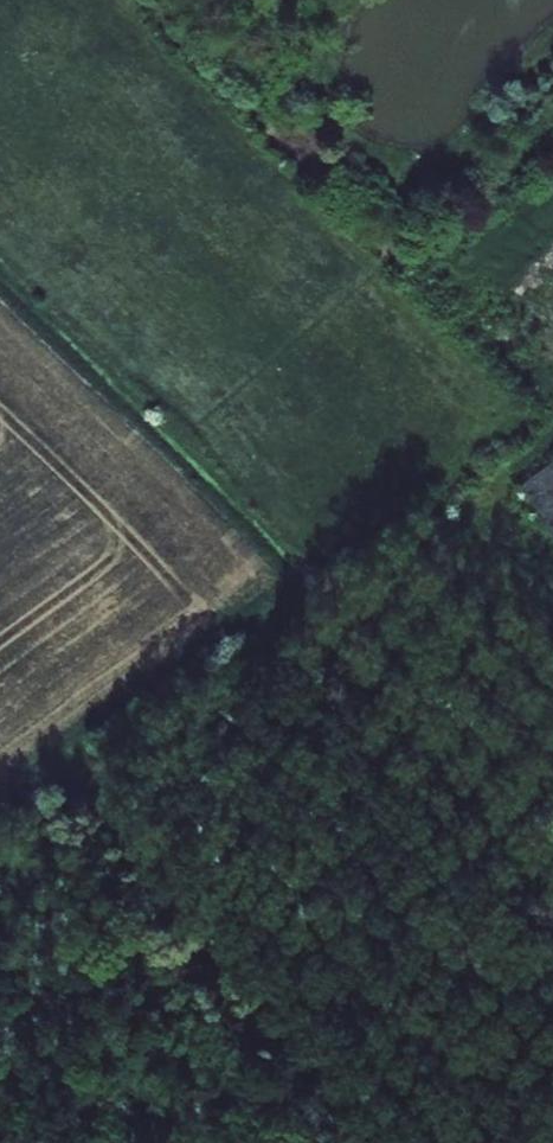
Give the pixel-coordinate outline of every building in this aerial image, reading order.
[(521,475),(552,519),(552,452),(521,475)]
